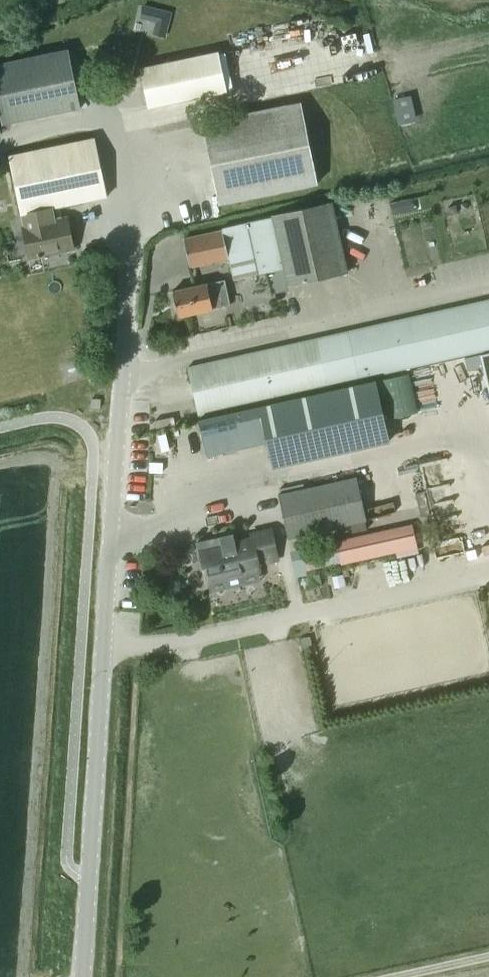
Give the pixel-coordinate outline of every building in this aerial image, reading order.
[(143,6),(140,17),(152,20),(155,9),(143,6)] [(79,108),(67,49),(0,63),(0,116),(2,124),(79,108)] [(140,68),(142,75),(149,107),(226,91),(218,52),(140,68)] [(301,102),(201,122),(218,204),(317,183),(301,102)] [(58,253),(65,251),(73,250),(66,216),(54,218),(52,208),(106,197),(94,138),(8,156),(20,216),(21,216),(23,225),(22,225),(29,259),(41,256),(43,262),(59,259),(58,253)] [(287,285),(288,285),(347,272),(331,201),(272,214),(272,217),(246,223),(223,229),(223,230),(184,239),(190,267),(229,258),(234,279),(267,272),(271,289),(287,285)] [(178,316),(212,308),(229,305),(224,279),(207,283),(172,291),(178,316)] [(488,349),(488,299),(187,366),(198,415),(488,349)] [(387,419),(418,412),(409,373),(378,380),(387,419)] [(225,414),(198,420),(206,455),(233,449),(266,442),(272,467),(389,441),(375,381),(225,414)] [(369,537),(368,532),(365,520),(356,477),(279,495),(288,537),(350,523),(352,536),(353,536),(354,540),(369,537)] [(198,553),(200,553),(207,583),(259,572),(257,563),(276,559),(270,531),(250,535),(251,541),(234,544),(232,534),(219,537),(219,538),(196,543),(198,553)] [(340,562),(335,541),(301,549),(306,570),(340,562)]
